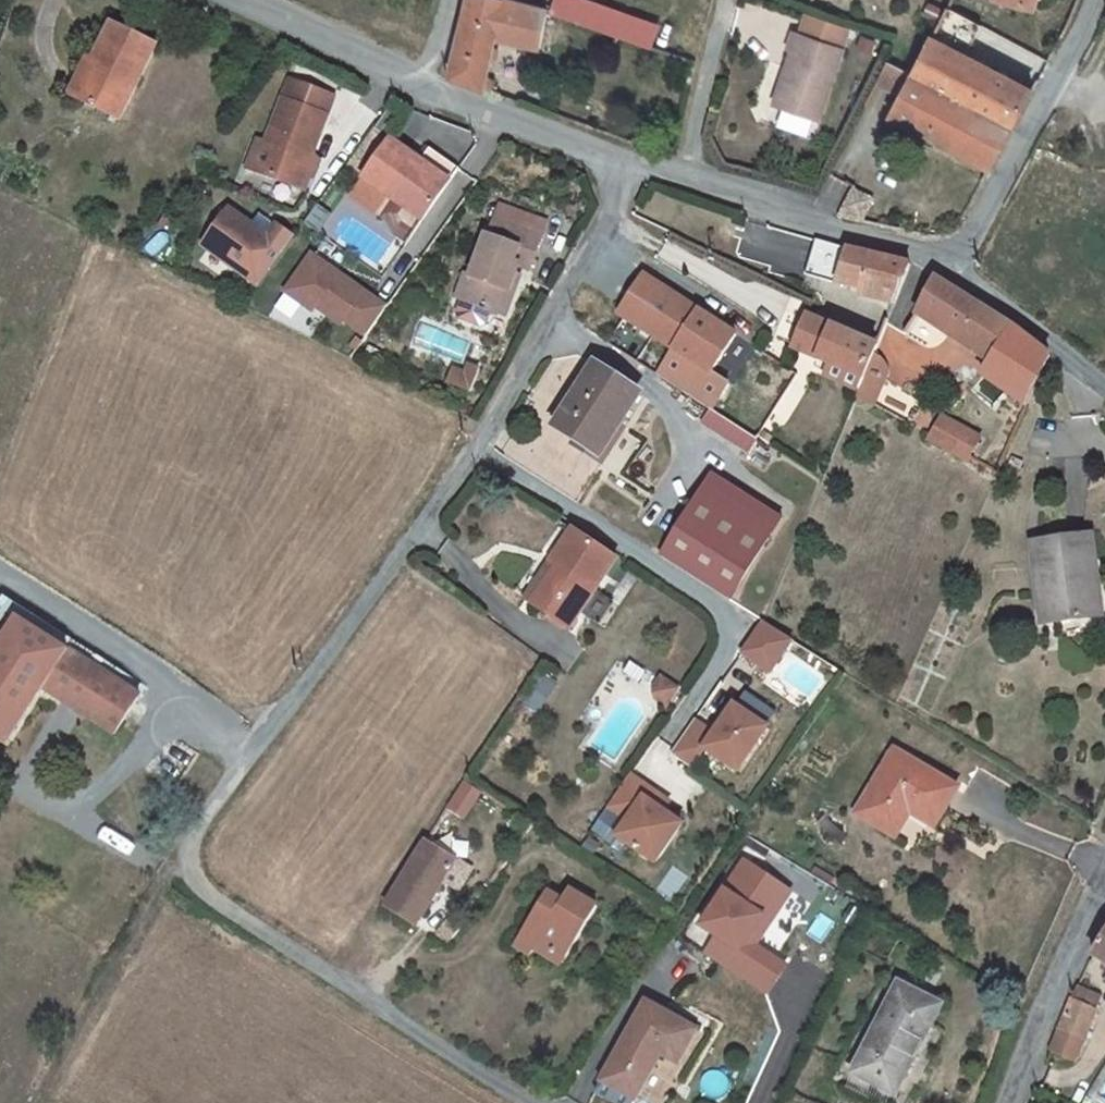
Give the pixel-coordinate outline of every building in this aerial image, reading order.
[(452,76),(486,89),(488,80),(497,40),(505,1),(501,0),(470,0),(452,76)] [(507,2),(505,1),(497,40),(518,46),(526,7),(507,2)] [(942,9),(930,2),(924,15),(936,21),(942,9)] [(541,51),(550,14),(526,7),(518,46),(541,51)] [(982,24),(949,7),(934,37),(966,54),(982,24)] [(820,122),(852,31),(809,17),(802,37),(795,34),(789,52),(794,54),(777,106),(820,122)] [(113,26),(104,45),(94,63),(100,66),(82,103),(121,122),(159,48),(113,26)] [(996,70),(966,54),(934,37),(914,75),(976,107),(996,70)] [(71,96),(71,97),(82,103),(100,66),(94,63),(90,61),(71,96)] [(976,107),(1013,127),(1033,90),(996,70),(976,107)] [(954,150),(976,107),(914,75),(892,117),(954,150)] [(488,80),(486,89),(494,93),(496,84),(488,80)] [(278,150),(268,177),(302,190),(312,165),(337,100),(291,82),(267,145),(278,150)] [(954,150),(990,169),(1013,127),(976,107),(954,150)] [(259,142),(249,170),(268,177),(278,150),(267,145),(259,142)] [(450,182),(419,162),(391,143),(364,179),(366,181),(390,198),(403,207),(409,199),(428,213),(430,210),(440,196),(450,182)] [(428,148),(419,162),(450,182),(459,170),(428,148)] [(312,165),(302,190),(310,193),(319,168),(312,165)] [(819,197),(814,208),(838,216),(851,190),(829,179),(819,197)] [(390,198),(366,181),(353,199),(377,216),(390,198)] [(403,207),(423,221),(428,213),(409,199),(403,207)] [(501,209),(496,223),(544,240),(550,227),(501,209)] [(205,247),(256,284),(262,288),(296,240),(278,228),(270,240),(230,212),(205,247)] [(532,273),(544,240),(496,223),(495,223),(490,236),(488,236),(472,277),(468,275),(459,301),(463,302),(493,313),(502,317),(521,269),(532,273)] [(911,265),(847,252),(820,244),(810,277),(867,293),(865,298),(894,305),(902,286),(910,268),(911,265)] [(314,256),(287,293),(314,312),(318,308),(343,326),(346,322),(368,338),(388,309),(314,256)] [(620,316),(625,319),(676,352),(659,378),(713,412),(753,438),(759,441),(800,378),(768,358),(760,353),(746,344),(713,323),(682,303),(643,279),(620,316)] [(953,289),(939,280),(923,310),(953,330),(995,359),(1015,330),(984,310),(953,289)] [(256,284),(241,305),(248,309),(262,288),(256,284)] [(493,313),(463,302),(458,316),(460,321),(482,329),(487,327),(493,313)] [(953,330),(923,310),(918,319),(948,337),(953,330)] [(861,379),(865,381),(875,357),(879,347),(877,346),(810,319),(809,319),(796,351),(831,366),(861,379)] [(1051,362),(1052,360),(1015,330),(995,359),(983,376),(1029,410),(1040,385),(1051,362)] [(878,359),(876,358),(875,357),(865,381),(859,396),(877,406),(888,384),(889,382),(889,379),(889,377),(889,375),(889,372),(888,369),(887,367),(886,365),(886,364),(883,363),(881,361),(878,359)] [(857,387),(861,379),(831,366),(827,376),(857,387)] [(558,429),(580,443),(602,456),(598,462),(603,466),(605,467),(616,450),(610,446),(619,430),(639,397),(596,369),(566,417),(560,412),(554,422),(560,426),(558,429)] [(471,370),(467,380),(476,383),(480,373),(471,370)] [(472,395),(476,383),(467,380),(455,375),(451,387),(472,395)] [(745,452),(753,438),(713,412),(704,426),(745,452)] [(616,450),(626,434),(619,430),(610,446),(616,450)] [(954,440),(942,433),(937,440),(949,447),(954,440)] [(598,462),(602,456),(580,443),(576,448),(598,462)] [(1022,470),(1025,464),(1014,459),(1011,465),(1022,470)] [(717,475),(708,489),(778,532),(786,518),(717,475)] [(708,489),(666,559),(735,602),(778,532),(708,489)] [(553,565),(559,569),(536,605),(572,629),(582,614),(597,591),(617,560),(575,531),(553,565)] [(1097,619),(1086,538),(1038,544),(1034,544),(1039,581),(1047,625),(1097,619)] [(559,569),(553,565),(530,600),(536,605),(559,569)] [(597,591),(582,614),(601,626),(616,603),(597,591)] [(764,619),(738,652),(769,675),(794,641),(764,619)] [(14,628),(0,620),(0,651),(14,628)] [(116,736),(117,737),(122,729),(127,722),(141,701),(17,623),(14,628),(0,651),(0,743),(9,749),(47,691),(105,729),(116,736)] [(668,706),(679,689),(664,680),(657,690),(658,699),(668,706)] [(769,729),(736,706),(716,735),(697,722),(673,755),(694,770),(708,749),(741,771),(769,729)] [(131,724),(127,722),(122,729),(126,732),(131,724)] [(112,742),(116,736),(105,729),(102,735),(112,742)] [(894,751),(857,816),(897,839),(912,814),(917,805),(941,819),(959,789),(894,751)] [(464,816),(482,791),(465,780),(448,805),(464,816)] [(658,805),(627,783),(589,840),(608,853),(614,845),(652,872),(679,833),(660,820),(652,814),(658,805)] [(666,811),(658,805),(652,814),(660,820),(666,811)] [(917,805),(912,814),(936,828),(941,819),(917,805)] [(457,863),(427,842),(386,906),(418,927),(419,926),(446,882),(457,863)] [(787,887),(744,860),(701,926),(717,937),(706,954),(768,995),(789,962),(753,939),(787,887)] [(472,873),(457,863),(446,882),(460,891),(472,873)] [(557,953),(567,958),(598,909),(569,891),(562,901),(546,892),(513,945),(531,956),(536,950),(552,961),(557,953)] [(462,925),(451,918),(440,936),(452,943),(462,925)] [(1095,957),(1104,963),(1104,940),(1095,957)] [(557,953),(552,961),(562,967),(567,958),(557,953)] [(941,1008),(898,986),(854,1076),(897,1097),(941,1008)] [(1102,998),(1079,989),(1078,992),(1069,1011),(1062,1032),(1085,1041),(1102,998)] [(603,1083),(604,1083),(634,1099),(637,1101),(663,1056),(678,1063),(695,1032),(645,1005),(603,1083)] [(1085,1041),(1062,1032),(1055,1051),(1077,1060),(1085,1041)] [(634,1099),(604,1083),(599,1092),(606,1096),(603,1100),(609,1102),(632,1102),(634,1099)]
